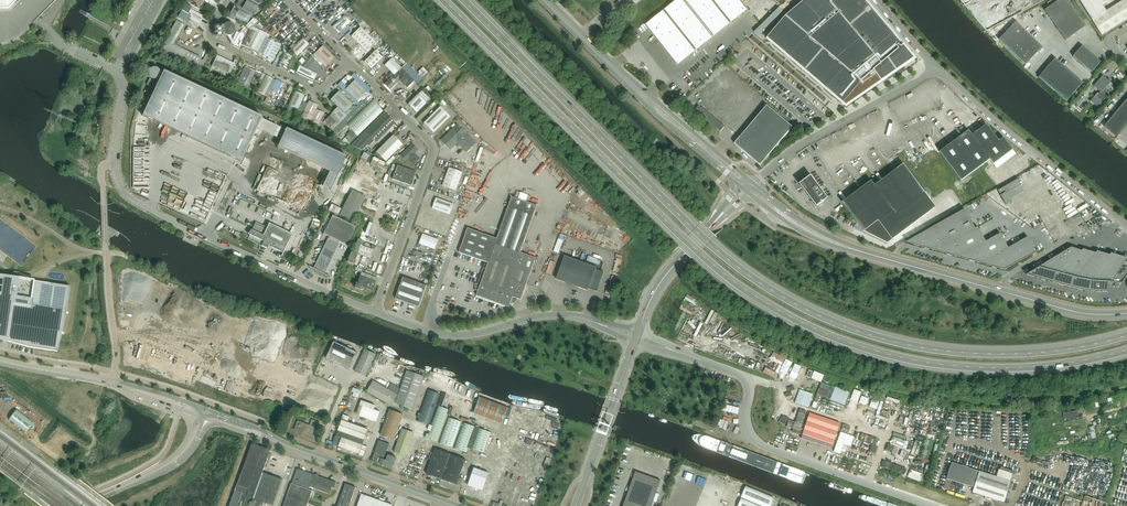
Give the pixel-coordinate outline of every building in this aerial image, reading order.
[(9,14),(23,0),(0,0),(0,14),(9,14)] [(246,0),(239,0),(236,5),(253,15),(258,7),(246,0)] [(677,63),(746,7),(741,0),(677,0),(646,24),(677,63)] [(767,38),(823,86),(823,87),(833,96),(833,95),(846,106),(914,59),(896,37),(896,36),(888,26),(887,26),(865,0),(833,0),(830,3),(828,0),(805,0),(786,16),(767,38)] [(1054,3),(1044,10),(1055,25),(1065,18),(1062,13),(1072,6),(1068,0),(1058,0),(1054,3)] [(1099,0),(1079,0),(1102,36),(1126,20),(1126,0),(1123,0),(1106,11),(1099,0)] [(345,4),(326,24),(343,40),(362,21),(345,4)] [(1065,18),(1076,33),(1086,26),(1072,6),(1062,13),(1065,18)] [(245,22),(249,15),(235,7),(230,14),(245,22)] [(198,26),(204,16),(189,8),(184,18),(198,26)] [(1065,18),(1055,25),(1066,40),(1076,33),(1065,18)] [(177,21),(159,51),(196,68),(201,57),(173,44),(184,25),(177,21)] [(1020,43),(1029,34),(1016,22),(1007,31),(1020,43)] [(232,35),(233,35),(233,34),(234,34),(234,33),(235,32),(235,31),(235,30),(235,29),(235,28),(235,27),(234,26),(234,25),(233,25),(233,24),(232,24),(232,23),(231,23),(230,23),(229,23),(228,23),(227,23),(226,23),(225,24),(224,25),(223,26),(222,27),(222,28),(222,29),(222,30),(222,31),(222,32),(223,33),(224,34),(225,35),(226,36),(227,36),(228,36),(229,36),(230,36),(231,36),(231,35),(232,35)] [(366,51),(375,42),(360,27),(351,36),(366,51)] [(250,48),(258,34),(259,31),(254,29),(253,31),(250,30),(242,45),(250,48)] [(1020,43),(1007,31),(998,40),(1025,65),(1034,56),(1020,43)] [(262,32),(256,45),(261,48),(266,37),(267,34),(262,32)] [(1020,43),(1034,56),(1042,47),(1029,34),(1020,43)] [(261,48),(258,52),(268,57),(276,42),(266,37),(261,48)] [(303,38),(291,50),(297,56),(309,44),(303,38)] [(334,57),(323,45),(317,51),(328,63),(334,57)] [(1073,56),(1082,64),(1091,72),(1100,62),(1082,46),(1073,56)] [(364,62),(371,69),(382,58),(375,50),(364,62)] [(317,51),(312,56),(324,68),(328,63),(317,51)] [(287,69),(293,56),(283,52),(277,64),(287,69)] [(217,55),(212,66),(228,74),(233,63),(217,55)] [(384,84),(386,86),(403,70),(391,58),(384,65),(392,72),(389,75),(391,77),(384,84)] [(1055,58),(1047,68),(1065,84),(1073,74),(1055,58)] [(317,73),(300,65),(296,73),(313,81),(316,76),(317,73)] [(237,83),(247,89),(252,91),(261,74),(245,66),(237,83)] [(148,73),(148,74),(148,75),(148,76),(149,77),(150,78),(150,79),(151,79),(152,79),(152,80),(153,80),(154,80),(155,80),(156,80),(157,80),(157,79),(158,79),(161,73),(161,72),(161,71),(160,71),(160,70),(160,69),(159,69),(158,68),(157,67),(156,67),(155,67),(154,67),(153,67),(152,67),(151,68),(150,68),(150,69),(149,69),(149,70),(148,71),(148,72),(148,73)] [(1057,93),(1065,84),(1047,68),(1038,77),(1057,93)] [(163,70),(142,115),(241,162),(257,128),(277,137),(281,128),(261,118),(262,117),(163,70)] [(399,80),(407,88),(414,81),(403,70),(386,86),(390,89),(399,80)] [(1066,101),(1075,92),(1083,82),(1073,74),(1065,84),(1057,93),(1066,101)] [(264,96),(272,81),(273,79),(265,75),(264,77),(256,92),(264,96)] [(1104,89),(1111,82),(1103,75),(1094,86),(1100,92),(1098,94),(1096,93),(1089,101),(1096,106),(1098,104),(1100,105),(1102,102),(1106,95),(1106,93),(1108,93),(1104,89)] [(367,92),(355,80),(345,89),(357,101),(367,92)] [(294,90),(286,105),(284,111),(295,116),(295,115),(302,101),(305,96),(294,90)] [(339,91),(330,100),(344,113),(353,105),(339,91)] [(416,113),(426,103),(417,94),(408,104),(416,113)] [(336,135),(372,100),(369,96),(363,102),(362,101),(330,132),(336,135)] [(1104,126),(1116,137),(1126,124),(1126,98),(1104,126)] [(381,109),(372,100),(347,125),(352,131),(355,134),(381,109)] [(324,113),(316,109),(318,105),(309,101),(308,104),(302,101),(295,115),(298,116),(298,118),(301,119),(302,116),(310,121),(318,124),(320,121),(323,122),(329,129),(335,122),(329,116),(324,113)] [(767,105),(734,143),(760,165),(792,127),(767,105)] [(346,116),(337,107),(329,116),(337,124),(346,116)] [(433,133),(450,116),(440,107),(423,123),(433,133)] [(701,108),(698,112),(720,132),(725,127),(725,126),(702,107),(701,108)] [(383,111),(381,109),(355,134),(352,131),(344,138),(352,142),(383,111)] [(362,151),(373,139),(376,142),(395,123),(384,112),(351,145),(362,151)] [(457,124),(441,140),(451,150),(457,143),(467,153),(476,143),(457,124)] [(972,135),(968,130),(939,152),(961,181),(990,159),(993,164),(1013,150),(1004,137),(999,141),(986,124),(972,135)] [(287,129),(279,148),(331,169),(324,186),(333,189),(348,153),(287,129)] [(385,161),(402,145),(392,136),(376,152),(385,161)] [(412,143),(400,155),(397,158),(402,163),(405,160),(406,161),(408,159),(414,165),(420,159),(414,153),(418,149),(412,143)] [(385,164),(387,166),(395,159),(393,156),(385,164)] [(892,210),(896,215),(925,193),(903,164),(875,185),(871,181),(842,202),(864,231),(892,210)] [(416,172),(397,165),(392,179),(411,186),(414,178),(413,178),(416,172)] [(449,168),(442,186),(456,191),(463,172),(449,168)] [(814,206),(815,206),(815,205),(816,207),(828,198),(811,175),(799,184),(812,201),(811,202),(814,206)] [(1020,184),(1017,179),(998,190),(1006,205),(1011,202),(1006,192),(1020,184)] [(332,203),(330,210),(355,221),(367,195),(353,189),(344,208),(332,203)] [(521,253),(537,206),(512,197),(497,238),(468,228),(459,252),(488,263),(480,285),(477,284),(477,290),(475,290),(478,290),(477,296),(509,307),(511,302),(514,305),(514,304),(513,303),(517,299),(521,300),(536,258),(521,253)] [(432,208),(450,215),(453,204),(436,198),(432,208)] [(937,250),(938,250),(975,228),(964,209),(909,240),(906,242),(907,242),(908,241),(909,243),(937,251),(937,250)] [(347,246),(356,227),(332,215),(323,234),(330,237),(330,239),(328,238),(314,268),(309,265),(308,266),(309,267),(309,268),(310,269),(311,269),(312,270),(313,271),(314,272),(315,273),(316,274),(317,274),(318,275),(320,275),(321,276),(322,276),(323,276),(325,277),(326,277),(327,277),(329,277),(330,276),(325,273),(339,244),(339,243),(340,242),(347,246)] [(292,234),(268,224),(267,228),(255,223),(252,231),(251,231),(247,234),(249,235),(247,239),(261,246),(261,247),(266,250),(267,248),(270,249),(270,248),(282,254),(292,234)] [(959,257),(961,256),(986,241),(978,227),(975,228),(938,250),(939,251),(942,252),(959,257)] [(961,257),(982,263),(983,262),(1008,247),(1000,233),(986,241),(961,256),(961,257)] [(417,247),(420,248),(421,244),(435,249),(438,240),(423,234),(420,241),(419,241),(417,247)] [(1036,252),(1033,246),(1027,237),(1008,247),(983,262),(984,264),(1004,269),(1036,252)] [(358,241),(346,263),(357,267),(361,256),(358,255),(359,254),(371,259),(374,251),(363,247),(364,243),(358,241)] [(1081,251),(1071,247),(1026,275),(1052,282),(1054,277),(1081,251)] [(1095,253),(1083,249),(1081,251),(1054,277),(1052,282),(1070,287),(1072,282),(1095,253)] [(1110,255),(1097,251),(1095,253),(1072,282),(1070,287),(1089,291),(1090,286),(1110,255)] [(1111,253),(1110,255),(1090,286),(1089,291),(1108,292),(1108,287),(1126,258),(1111,253)] [(597,291),(603,272),(596,270),(597,267),(565,256),(557,279),(589,291),(590,289),(597,291)] [(433,269),(426,267),(422,278),(425,279),(424,283),(429,285),(431,281),(429,281),(433,269)] [(375,282),(377,278),(361,272),(357,283),(356,283),(355,287),(359,289),(360,287),(372,291),(376,282),(375,282)] [(4,340),(8,341),(30,347),(57,351),(66,316),(70,286),(34,280),(34,279),(31,279),(19,277),(8,276),(0,274),(0,339),(4,340)] [(612,275),(608,293),(614,295),(618,277),(612,275)] [(403,277),(395,299),(419,307),(427,286),(403,277)] [(689,294),(686,298),(697,304),(699,299),(689,294)] [(326,359),(349,369),(357,352),(334,342),(326,359)] [(366,376),(376,354),(365,349),(355,371),(366,376)] [(786,359),(780,372),(786,375),(792,363),(786,359)] [(796,379),(801,367),(795,364),(789,376),(796,379)] [(424,377),(407,371),(400,389),(391,384),(388,389),(373,380),(367,392),(391,406),(394,402),(412,410),(424,377)] [(824,376),(814,372),(811,378),(821,382),(824,376)] [(821,382),(812,407),(824,411),(828,399),(845,405),(850,392),(821,382)] [(440,395),(428,390),(417,421),(429,425),(440,395)] [(813,394),(800,390),(795,403),(808,407),(813,394)] [(861,392),(854,390),(851,399),(858,402),(861,392)] [(442,392),(438,406),(442,407),(447,394),(442,392)] [(869,399),(862,396),(859,403),(866,405),(869,399)] [(509,408),(480,397),(474,413),(503,424),(509,408)] [(877,409),(879,402),(872,400),(869,407),(877,409)] [(376,422),(380,412),(374,410),(375,406),(364,402),(359,416),(376,422)] [(738,414),(739,408),(723,404),(722,410),(738,414)] [(436,409),(426,438),(437,442),(448,413),(449,410),(438,406),(436,409)] [(792,432),(802,435),(804,429),(801,428),(806,411),(794,407),(787,426),(793,428),(792,432)] [(1076,408),(1069,409),(1070,417),(1073,417),(1074,420),(1083,418),(1083,416),(1077,416),(1076,408)] [(33,423),(16,410),(9,419),(26,433),(33,423)] [(393,440),(402,414),(390,410),(381,435),(393,440)] [(801,437),(801,438),(831,448),(840,423),(810,413),(802,437),(801,437)] [(348,423),(350,417),(343,415),(333,445),(357,453),(357,454),(363,456),(367,447),(363,445),(368,430),(362,428),(363,426),(356,424),(355,425),(348,423)] [(452,448),(461,422),(448,418),(439,443),(452,448)] [(312,419),(310,425),(298,421),(294,430),(304,434),(304,435),(312,438),(315,428),(316,428),(319,422),(312,419)] [(469,448),(476,428),(463,423),(454,448),(467,453),(469,448)] [(476,428),(469,448),(484,453),(491,433),(476,428)] [(851,446),(853,440),(846,438),(847,435),(841,432),(834,452),(840,454),(844,444),(851,447),(851,446)] [(853,440),(851,446),(869,452),(874,438),(856,432),(853,440)] [(227,433),(222,446),(235,450),(240,437),(227,433)] [(719,440),(715,451),(828,494),(833,482),(719,440)] [(384,459),(389,444),(379,441),(371,461),(382,465),(382,464),(384,460),(384,459)] [(230,505),(240,505),(241,505),(239,504),(243,493),(248,495),(247,496),(254,498),(264,471),(266,462),(267,463),(268,461),(267,460),(268,458),(271,459),(272,455),(270,454),(271,451),(271,450),(264,447),(260,446),(252,443),(252,444),(235,490),(230,505)] [(426,474),(456,485),(465,460),(435,449),(426,474)] [(392,469),(397,458),(388,455),(386,460),(384,459),(384,460),(382,464),(382,465),(392,469)] [(894,471),(896,465),(887,462),(885,468),(894,471)] [(949,490),(952,481),(973,487),(978,471),(952,463),(944,488),(949,490)] [(489,473),(474,468),(468,485),(483,491),(489,473)] [(332,487),(334,488),(336,483),(297,469),(284,505),(307,505),(308,504),(313,491),(309,489),(310,487),(330,494),(329,495),(330,495),(332,487)] [(1012,474),(999,469),(996,477),(979,471),(972,493),(1004,503),(1011,481),(1010,481),(1012,474)] [(635,472),(623,505),(651,505),(660,481),(635,472)] [(264,473),(255,499),(264,502),(273,505),(283,480),(264,473)] [(356,487),(346,484),(338,505),(349,505),(356,487)] [(773,498),(746,486),(737,505),(770,505),(773,498)] [(393,505),(362,494),(357,505),(393,505)]
